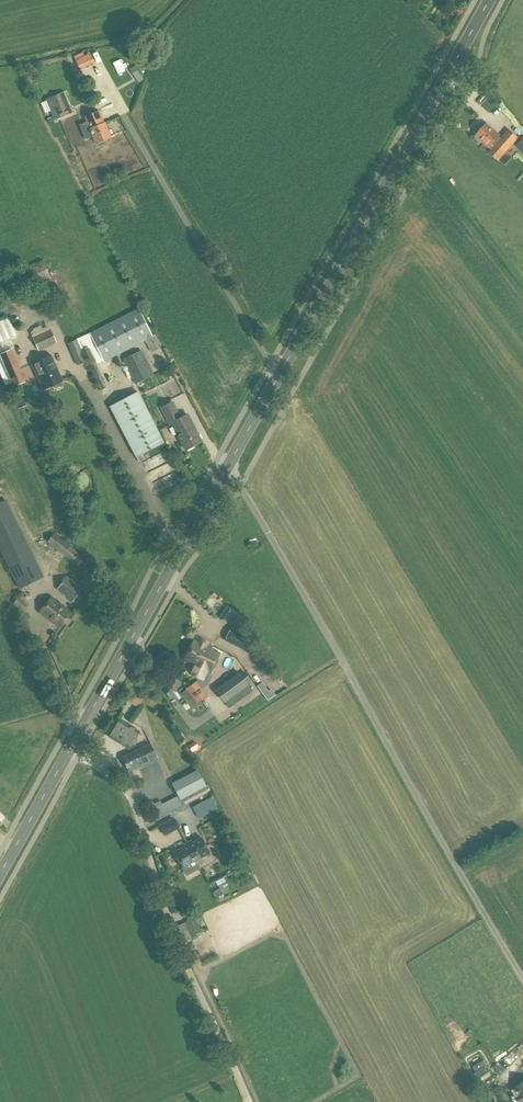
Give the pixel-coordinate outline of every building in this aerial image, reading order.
[(75,60),(79,69),(93,63),(89,54),(75,60)] [(144,75),(136,64),(129,69),(133,75),(138,82),(143,79),(141,77),(144,75)] [(64,92),(45,100),(54,121),(73,114),(64,92)] [(106,140),(111,138),(99,110),(84,117),(96,144),(97,144),(98,146),(100,147),(106,144),(107,142),(106,140)] [(487,124),(476,136),(490,149),(491,149),(493,151),(490,153),(500,161),(519,140),(510,131),(502,140),(500,138),(501,137),(487,124)] [(522,183),(522,169),(511,184),(518,189),(522,183)] [(43,261),(4,278),(12,295),(51,279),(43,261)] [(139,310),(77,339),(101,391),(107,388),(97,365),(146,343),(151,353),(162,347),(155,335),(153,336),(139,310)] [(51,329),(33,338),(39,352),(57,343),(51,329)] [(76,340),(67,344),(77,366),(86,362),(76,340)] [(0,355),(14,388),(26,382),(12,350),(0,355)] [(142,350),(123,360),(135,385),(154,375),(142,350)] [(51,356),(32,365),(44,390),(63,381),(51,356)] [(138,392),(109,407),(135,458),(164,443),(138,392)] [(173,402),(161,408),(170,425),(172,424),(185,450),(202,442),(188,414),(181,418),(173,402)] [(49,450),(45,442),(37,445),(41,453),(49,450)] [(0,503),(0,551),(18,590),(44,577),(6,499),(0,503)] [(54,533),(47,542),(78,567),(85,558),(54,533)] [(67,576),(57,589),(73,601),(82,588),(67,576)] [(26,605),(17,597),(12,604),(21,611),(26,605)] [(51,597),(39,613),(60,629),(72,612),(51,597)] [(227,607),(220,618),(226,622),(234,611),(227,607)] [(231,629),(225,641),(249,653),(255,641),(231,629)] [(194,641),(185,660),(194,665),(189,673),(203,680),(208,672),(210,673),(220,654),(206,647),(208,644),(200,640),(198,643),(194,641)] [(240,674),(216,691),(224,702),(248,685),(247,684),(250,682),(244,673),(240,675),(240,674)] [(196,682),(186,689),(196,703),(206,696),(196,682)] [(181,703),(174,708),(177,713),(184,708),(181,703)] [(194,719),(184,737),(190,741),(200,722),(194,719)] [(121,720),(110,738),(128,749),(139,731),(121,720)] [(151,743),(123,755),(130,773),(158,761),(151,743)] [(209,791),(197,769),(171,783),(181,800),(184,805),(198,797),(209,791)] [(198,818),(217,808),(211,798),(201,803),(193,807),(198,818)] [(175,819),(161,826),(167,836),(180,829),(175,819)] [(202,839),(188,846),(199,866),(205,863),(202,858),(210,854),(202,839)] [(199,866),(188,846),(175,853),(186,875),(200,868),(199,866)] [(186,922),(178,926),(184,939),(192,936),(186,922)] [(514,1087),(519,1095),(516,1096),(519,1101),(522,1101),(522,1082),(514,1087)]
